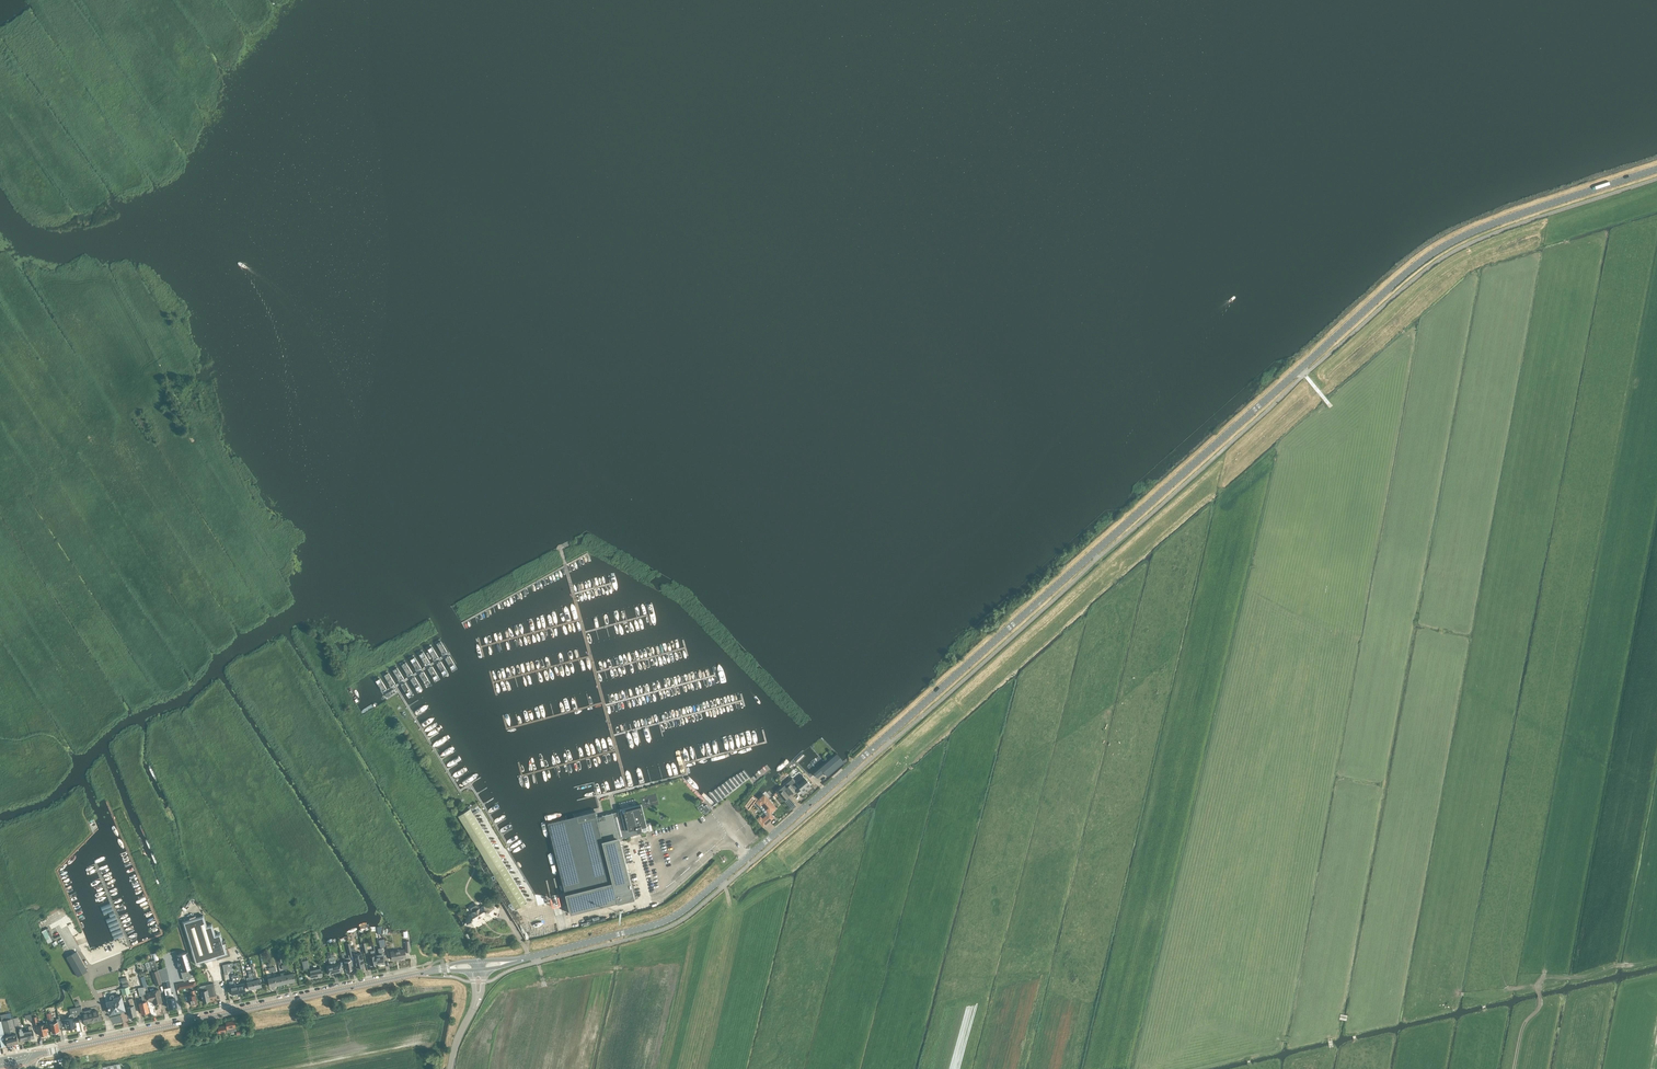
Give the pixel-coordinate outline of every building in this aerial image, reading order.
[(826,762),(813,772),(815,774),(817,777),(824,772),(827,776),(844,762),(844,761),(837,753),(835,754),(826,762)] [(777,790),(777,791),(788,803),(791,800),(788,796),(792,793),(792,794),(796,790),(799,793),(803,790),(804,791),(806,789),(805,788),(808,786),(809,787),(810,785),(810,784),(811,784),(804,776),(797,783),(792,777),(784,784),(784,783),(781,786),(780,787),(781,788),(777,791),(777,790)] [(779,808),(766,794),(758,801),(762,806),(764,805),(772,814),(779,808)] [(710,809),(708,806),(707,804),(704,806),(702,804),(698,807),(701,811),(704,810),(706,812),(710,809)] [(647,832),(640,806),(618,812),(624,838),(639,834),(638,831),(642,830),(643,833),(647,832)] [(516,909),(528,902),(470,808),(458,816),(516,909)] [(571,914),(634,898),(613,813),(606,814),(597,817),(596,811),(567,818),(548,823),(571,914)] [(760,817),(757,819),(763,826),(774,817),(770,813),(762,819),(760,817)] [(495,908),(484,906),(470,914),(467,924),(475,926),(477,920),(485,914),(493,916),(495,908)] [(204,915),(182,922),(195,964),(205,961),(206,962),(206,961),(215,958),(216,959),(216,958),(219,957),(219,959),(230,956),(226,943),(225,940),(223,941),(220,933),(215,935),(212,924),(207,926),(204,915)] [(48,942),(55,939),(51,932),(49,933),(46,928),(42,930),(48,942)] [(354,947),(351,948),(352,951),(353,955),(354,955),(357,967),(364,966),(362,956),(361,952),(357,953),(354,947)] [(379,954),(375,954),(377,963),(377,964),(382,963),(382,962),(384,962),(384,960),(385,959),(384,954),(383,954),(382,947),(378,948),(379,954)] [(392,960),(406,957),(404,949),(391,951),(392,960)] [(76,950),(66,956),(79,978),(88,972),(88,971),(76,950)] [(375,963),(377,963),(375,954),(374,950),(371,951),(372,955),(367,956),(368,962),(369,961),(370,965),(371,965),(375,964),(375,963)] [(192,968),(188,952),(176,955),(181,971),(192,968)] [(334,956),(331,957),(335,972),(342,970),(340,962),(336,963),(334,956)] [(329,974),(335,972),(331,957),(329,958),(330,964),(327,965),(329,974)] [(350,957),(344,958),(346,969),(353,968),(351,960),(350,960),(350,957)] [(146,962),(145,963),(146,967),(147,967),(150,966),(151,970),(151,972),(156,985),(162,983),(161,981),(158,970),(155,960),(148,962),(146,962)] [(321,967),(309,969),(311,978),(322,975),(321,967)] [(195,977),(192,968),(181,971),(184,980),(195,977)] [(286,972),(287,974),(288,982),(295,981),(293,973),(290,974),(289,971),(286,972)] [(250,981),(247,981),(249,989),(255,988),(252,972),(248,973),(250,981)] [(255,972),(252,972),(255,988),(261,986),(260,979),(257,979),(255,972)] [(280,976),(282,983),(288,982),(287,974),(286,972),(284,973),(284,975),(280,976)] [(276,985),(282,983),(280,976),(277,977),(276,974),(273,975),(276,985)] [(238,975),(235,976),(239,993),(245,991),(244,983),(240,983),(238,975)] [(267,979),(269,986),(276,985),(273,975),(271,975),(272,978),(267,979)] [(232,994),(239,993),(235,976),(232,976),(233,981),(229,982),(232,994)] [(200,991),(203,1002),(205,1002),(207,1002),(207,1001),(209,1001),(209,997),(211,996),(212,997),(216,996),(216,995),(215,991),(215,990),(214,985),(213,983),(213,984),(214,985),(210,986),(204,987),(203,988),(203,990),(200,991)] [(142,1013),(149,1011),(146,999),(147,999),(144,987),(138,988),(140,995),(141,995),(143,1002),(139,1003),(142,1013)] [(170,988),(164,989),(165,995),(166,999),(167,999),(169,1008),(176,1006),(174,997),(173,993),(172,993),(170,988)] [(156,1004),(162,1002),(161,997),(160,997),(160,994),(159,989),(151,991),(151,992),(146,993),(148,1001),(153,1000),(154,1004),(155,1004),(155,1005),(156,1004)] [(189,1004),(197,1002),(195,994),(194,990),(191,991),(192,995),(188,996),(189,1004)] [(124,1010),(124,1009),(121,997),(119,997),(118,996),(115,996),(114,995),(113,995),(111,995),(110,996),(110,998),(110,1002),(108,1002),(107,1002),(108,1002),(109,1007),(108,1007),(109,1008),(110,1013),(111,1013),(110,1013),(124,1010)] [(128,999),(130,1006),(127,1007),(129,1016),(136,1015),(132,999),(128,999)] [(77,1007),(76,1007),(77,1013),(79,1021),(84,1020),(84,1023),(89,1022),(93,1021),(99,1019),(97,1010),(92,1012),(91,1009),(82,1011),(81,1006),(77,1007)] [(0,1021),(0,1048),(1,1046),(7,1045),(19,1043),(16,1033),(12,1018),(11,1012),(6,1014),(0,1015),(1,1020),(0,1021)] [(69,1019),(63,1020),(66,1029),(76,1027),(75,1022),(79,1021),(77,1013),(71,1014),(70,1014),(69,1016),(70,1018),(69,1019)] [(36,1016),(33,1017),(34,1024),(38,1023),(38,1025),(40,1036),(47,1034),(47,1031),(46,1030),(48,1029),(47,1024),(41,1025),(41,1023),(40,1024),(39,1021),(37,1021),(36,1016)] [(52,1033),(59,1031),(57,1022),(53,1023),(53,1020),(49,1021),(52,1033)] [(227,1031),(236,1030),(234,1020),(226,1022),(227,1027),(225,1028),(224,1025),(218,1026),(219,1032),(227,1030),(227,1031)] [(29,1030),(26,1031),(28,1039),(34,1037),(32,1025),(28,1026),(29,1030)] [(21,1040),(28,1039),(26,1031),(23,1032),(22,1028),(19,1028),(21,1040)]
